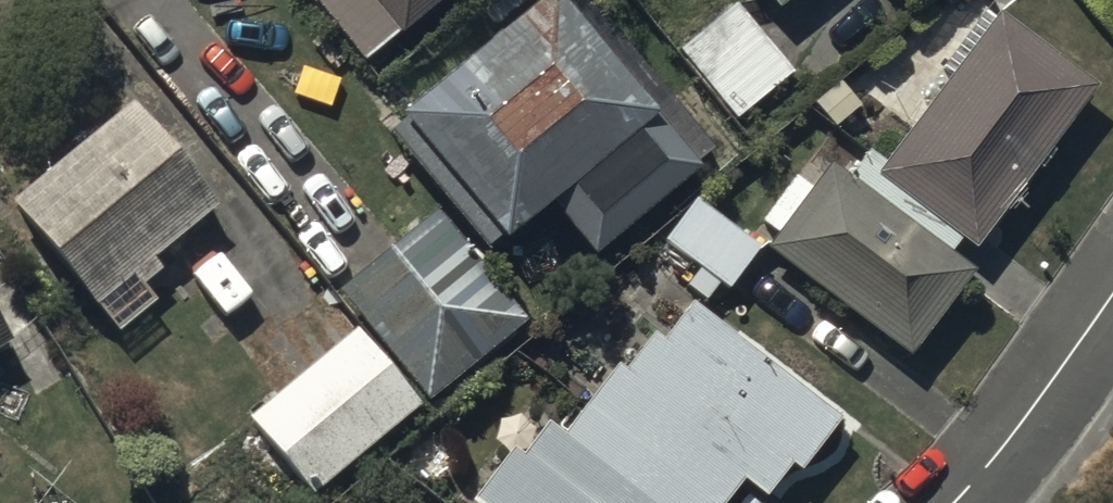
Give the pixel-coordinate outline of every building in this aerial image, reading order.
[(360,62),(436,0),(308,0),(360,62)] [(382,127),(485,248),(498,238),(499,240),(544,203),(590,256),(696,168),(692,163),(711,147),(587,0),(570,14),(559,0),(471,0),(497,30),(382,127)] [(774,9),(786,0),(766,0),(774,9)] [(789,74),(732,2),(675,47),(732,119),(789,74)] [(774,232),(763,246),(908,357),(973,271),(947,252),(957,240),(972,252),(1099,87),(998,10),(881,162),(865,150),(844,178),(828,166),(810,190),(793,177),(759,221),(774,232)] [(132,98),(4,199),(87,304),(125,275),(136,288),(157,272),(145,257),(214,202),(132,98)] [(758,247),(691,196),(659,239),(697,267),(683,286),(703,301),(717,283),(726,290),(758,247)] [(523,322),(432,210),(335,288),(426,401),(523,322)] [(468,502),(722,502),(739,481),(760,497),(786,463),(796,470),(836,418),(691,307),(663,343),(651,334),(620,373),(613,368),(566,429),(549,416),(519,454),(510,447),(468,502)] [(354,328),(245,418),(309,495),(418,405),(354,328)]
